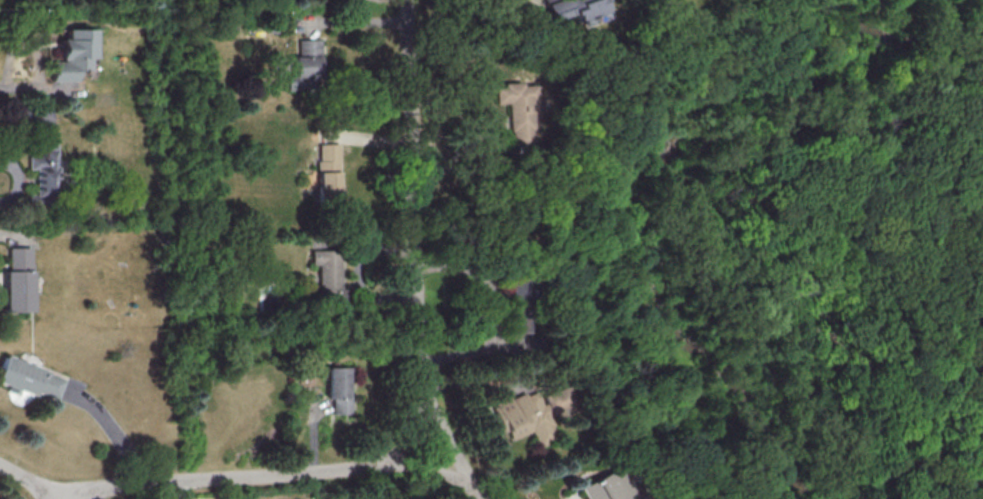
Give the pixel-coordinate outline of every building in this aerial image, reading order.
[(604,0),(543,0),(550,21),(573,13),(577,23),(584,20),(587,27),(610,19),(604,0)] [(92,28),(64,29),(64,38),(57,38),(57,60),(49,61),(49,81),(74,81),(74,69),(87,69),(87,58),(92,58),(92,28)] [(533,83),(493,84),(494,103),(506,103),(507,146),(529,146),(528,110),(534,110),(533,83)] [(32,168),(33,194),(25,194),(26,208),(54,208),(53,135),(25,136),(26,168),(32,168)] [(338,144),(317,143),(316,199),(337,200),(338,144)] [(3,312),(30,312),(29,247),(6,248),(6,269),(2,270),(3,312)] [(317,264),(316,300),(339,300),(339,250),(309,249),(309,264),(317,264)] [(63,374),(0,357),(0,385),(33,394),(33,393),(56,399),(63,374)] [(348,366),(325,367),(326,399),(330,399),(330,414),(348,414),(348,366)] [(532,388),(490,404),(499,431),(505,429),(509,439),(532,431),(535,440),(553,433),(546,414),(569,405),(563,389),(536,399),(532,388)] [(613,468),(579,486),(585,498),(629,498),(613,468)]
